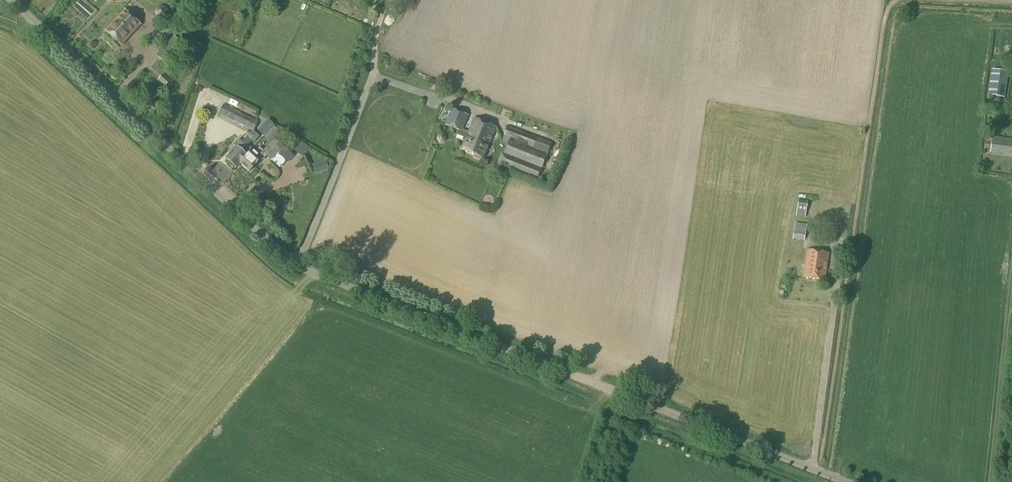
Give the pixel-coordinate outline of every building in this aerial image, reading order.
[(120,47),(139,26),(124,11),(105,32),(120,47)] [(168,68),(185,49),(173,38),(155,57),(168,68)] [(1005,98),(1009,73),(991,71),(987,95),(1005,98)] [(165,87),(170,81),(163,75),(158,80),(165,87)] [(435,92),(439,83),(430,79),(426,87),(435,92)] [(254,132),(258,121),(224,105),(219,115),(254,132)] [(467,134),(461,133),(467,117),(450,110),(444,126),(457,131),(455,136),(462,139),(461,141),(464,142),(461,151),(483,160),(495,128),(473,120),(467,134)] [(246,158),(239,165),(248,173),(259,160),(260,160),(262,161),(266,157),(270,162),(283,149),(273,140),(280,133),(274,127),(264,137),(270,143),(262,152),(259,149),(254,154),(250,150),(248,153),(249,153),(245,157),(246,158)] [(504,154),(501,153),(497,164),(537,181),(551,144),(507,128),(502,143),(508,146),(504,154)] [(248,153),(250,150),(247,146),(251,142),(253,143),(256,140),(250,134),(241,143),(238,140),(233,146),(235,148),(224,160),(234,170),(239,165),(246,158),(245,157),(249,153),(248,153)] [(991,138),(989,153),(1011,156),(1011,140),(991,138)] [(310,148),(299,141),(292,150),(303,157),(310,148)] [(287,164),(294,156),(285,148),(278,155),(287,164)] [(315,175),(329,170),(325,161),(312,165),(315,175)] [(805,218),(807,202),(798,200),(796,217),(805,218)] [(804,242),(807,225),(795,223),(792,240),(804,242)] [(823,282),(827,255),(807,251),(802,279),(823,282)]
